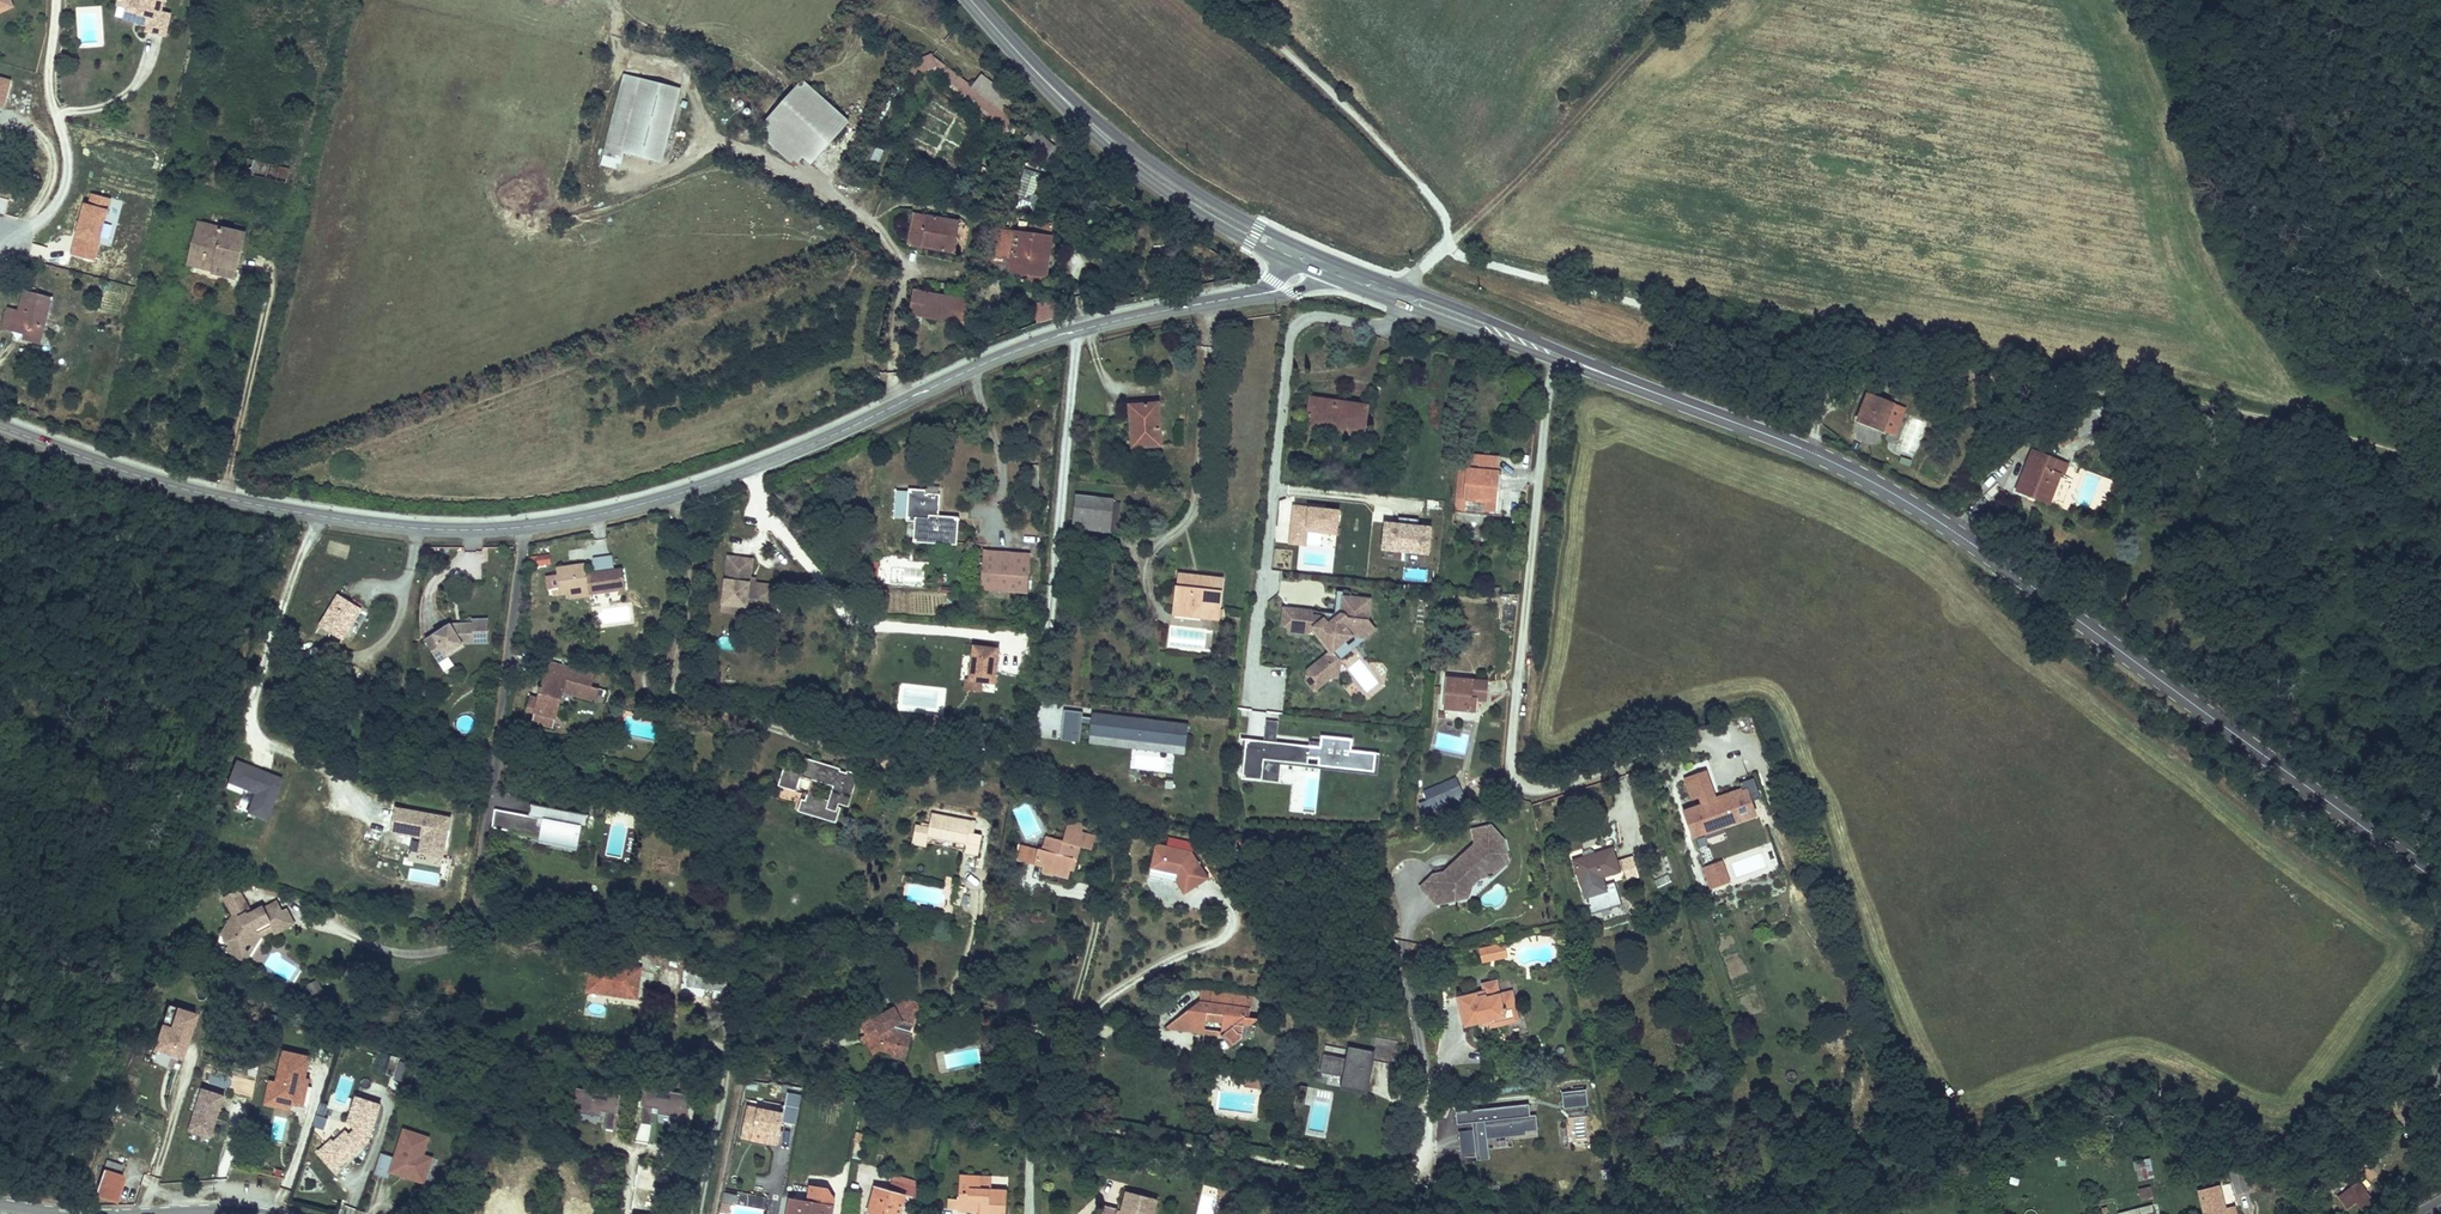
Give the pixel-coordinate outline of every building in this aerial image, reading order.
[(13,9),(9,0),(0,0),(0,14),(13,9)] [(141,12),(138,23),(138,24),(149,26),(148,32),(167,36),(172,14),(163,12),(166,0),(120,0),(119,7),(125,8),(141,12)] [(141,12),(125,8),(122,19),(138,23),(141,12)] [(931,60),(909,69),(914,81),(929,75),(1014,141),(1018,127),(932,61),(931,60)] [(5,106),(11,82),(0,79),(0,105),(5,106)] [(627,132),(635,84),(617,81),(609,129),(602,173),(620,176),(622,159),(627,132)] [(622,159),(662,165),(675,91),(635,84),(627,132),(622,159)] [(803,85),(757,136),(795,171),(804,162),(812,169),(850,127),(803,85)] [(1056,152),(1035,133),(1026,143),(1047,162),(1056,152)] [(879,163),(882,150),(874,148),(871,161),(879,163)] [(218,184),(225,186),(227,180),(219,178),(218,184)] [(959,221),(913,213),(908,245),(953,253),(959,221)] [(245,225),(236,223),(234,233),(243,235),(245,225)] [(234,233),(198,224),(188,265),(213,271),(213,274),(235,279),(245,235),(243,235),(234,233)] [(1046,276),(1051,237),(998,230),(995,257),(1013,258),(1011,272),(1046,276)] [(946,319),(951,294),(916,288),(911,312),(946,319)] [(52,300),(25,292),(20,312),(10,309),(4,328),(28,335),(27,340),(41,344),(52,300)] [(966,297),(951,294),(946,319),(961,322),(966,297)] [(1893,404),(1868,394),(1857,420),(1883,430),(1893,404)] [(1364,435),(1367,406),(1311,398),(1308,422),(1340,426),(1339,432),(1364,435)] [(1161,445),(1159,402),(1136,404),(1137,424),(1131,425),(1133,446),(1161,445)] [(2068,464),(2033,450),(2017,490),(2049,503),(2060,474),(2064,475),(2068,464)] [(1500,460),(1470,456),(1468,471),(1495,474),(1499,475),(1500,460)] [(1458,470),(1453,514),(1493,518),(1496,490),(1493,489),(1495,474),(1468,471),(1458,470)] [(928,493),(897,491),(895,522),(915,523),(914,544),(955,546),(957,520),(937,519),(938,498),(928,498),(928,493)] [(1089,496),(1076,495),(1074,518),(1087,519),(1089,496)] [(1109,532),(1112,499),(1089,496),(1087,519),(1074,518),(1073,528),(1109,532)] [(1294,504),(1290,541),(1305,543),(1307,529),(1336,532),(1339,508),(1294,504)] [(1385,521),(1382,547),(1427,552),(1431,525),(1418,524),(1419,517),(1398,515),(1398,522),(1385,521)] [(552,553),(535,554),(535,564),(553,563),(552,553)] [(1002,555),(983,553),(980,591),(1026,594),(1028,560),(1002,558),(1002,555)] [(610,569),(608,556),(595,557),(597,571),(610,569)] [(725,556),(719,603),(769,609),(772,585),(751,583),(746,582),(746,577),(748,559),(725,556)] [(548,578),(550,591),(562,588),(563,595),(569,594),(590,591),(590,594),(622,589),(619,568),(610,569),(597,571),(587,572),(587,566),(558,570),(558,576),(548,578)] [(1199,616),(1218,618),(1222,578),(1206,576),(1206,580),(1195,578),(1195,575),(1180,573),(1179,585),(1177,585),(1174,603),(1200,605),(1199,616)] [(570,601),(591,598),(590,594),(590,591),(569,594),(570,601)] [(1375,628),(1368,619),(1370,597),(1358,596),(1358,598),(1350,598),(1351,595),(1340,594),(1336,598),(1335,612),(1335,613),(1337,616),(1332,619),(1329,615),(1323,615),(1313,613),(1313,609),(1294,607),(1292,625),(1291,631),(1306,633),(1314,625),(1325,638),(1323,640),(1332,650),(1333,649),(1345,639),(1352,634),(1356,634),(1366,636),(1375,628)] [(362,608),(339,595),(320,626),(342,640),(362,608)] [(769,609),(719,603),(718,611),(768,617),(769,609)] [(1200,605),(1174,603),(1173,613),(1199,616),(1200,605)] [(1292,625),(1294,607),(1284,606),(1282,624),(1292,625)] [(350,645),(369,613),(362,608),(342,640),(350,645)] [(1337,616),(1335,613),(1335,612),(1323,610),(1323,615),(1329,615),(1332,619),(1337,616)] [(472,622),(460,622),(460,625),(452,625),(450,622),(424,637),(432,652),(433,652),(442,647),(444,652),(461,642),(487,643),(487,619),(472,618),(472,622)] [(1339,657),(1366,636),(1356,634),(1356,638),(1349,643),(1345,639),(1333,649),(1339,657)] [(444,652),(442,647),(433,652),(437,660),(463,645),(461,642),(444,652)] [(994,683),(998,648),(972,645),(969,679),(968,680),(981,682),(994,683)] [(1339,657),(1333,649),(1332,650),(1326,655),(1329,658),(1329,661),(1330,663),(1332,662),(1339,663),(1340,658),(1339,657)] [(1338,676),(1339,663),(1332,662),(1330,663),(1329,661),(1329,658),(1326,655),(1315,663),(1318,666),(1313,670),(1308,669),(1307,679),(1315,689),(1332,676),(1338,676)] [(444,672),(454,667),(451,658),(440,662),(444,672)] [(593,676),(548,665),(546,675),(552,677),(550,684),(544,682),(542,689),(540,688),(538,694),(541,695),(539,701),(531,699),(528,712),(536,714),(534,723),(554,728),(563,693),(595,701),(598,689),(590,687),(593,676)] [(1474,680),(1448,678),(1445,708),(1476,710),(1476,698),(1472,698),(1474,680)] [(980,691),(981,682),(968,680),(969,679),(965,679),(964,688),(980,691)] [(1474,680),(1472,698),(1476,698),(1485,699),(1487,681),(1474,680)] [(1186,735),(1187,727),(1184,727),(1185,724),(1187,724),(1187,723),(1090,711),(1090,716),(1081,715),(1082,710),(1063,708),(1059,738),(1078,740),(1080,721),(1089,722),(1088,733),(1165,743),(1167,733),(1186,735)] [(848,723),(850,713),(840,711),(837,720),(848,723)] [(927,725),(928,715),(917,714),(916,723),(927,725)] [(940,726),(941,716),(928,715),(927,725),(940,726)] [(1242,776),(1277,780),(1280,761),(1307,764),(1308,756),(1318,757),(1318,763),(1377,770),(1378,752),(1351,749),(1351,737),(1321,735),(1320,741),(1309,739),(1309,744),(1276,740),(1278,720),(1266,718),(1263,739),(1246,737),(1242,776)] [(1185,745),(1186,735),(1167,733),(1165,743),(1185,745)] [(851,807),(860,774),(807,758),(803,772),(785,766),(779,786),(804,793),(798,811),(837,823),(842,805),(851,807)] [(243,764),(235,786),(254,794),(246,813),(266,821),(283,780),(243,764)] [(1684,810),(1694,839),(1757,817),(1757,815),(1765,813),(1754,778),(1741,783),(1743,788),(1716,797),(1707,770),(1685,777),(1694,806),(1684,810)] [(1465,803),(1459,786),(1420,803),(1427,818),(1465,803)] [(1494,807),(1490,799),(1479,804),(1483,812),(1494,807)] [(527,817),(501,810),(497,828),(539,838),(538,843),(573,852),(579,830),(584,831),(587,819),(530,805),(527,817)] [(439,826),(440,818),(394,809),(390,833),(411,837),(420,839),(417,855),(441,859),(447,828),(439,826)] [(968,831),(970,820),(931,813),(929,826),(915,823),(912,844),(925,847),(926,841),(927,836),(966,842),(965,847),(964,851),(979,854),(982,833),(975,832),(968,831)] [(449,819),(440,818),(439,826),(447,828),(449,819)] [(975,832),(977,821),(970,820),(968,831),(975,832)] [(1092,850),(1095,835),(1082,832),(1083,825),(1067,821),(1063,842),(1047,839),(1044,851),(1022,846),(1019,860),(1045,866),(1041,882),(1064,887),(1065,879),(1069,880),(1074,858),(1079,859),(1081,848),(1092,850)] [(1506,849),(1504,840),(1492,827),(1491,827),(1474,831),(1478,847),(1466,858),(1464,865),(1460,864),(1452,872),(1434,876),(1432,878),(1422,887),(1438,905),(1444,900),(1448,904),(1471,898),(1474,886),(1482,879),(1494,876),(1501,870),(1498,856),(1506,849)] [(966,842),(927,836),(926,841),(965,847),(966,842)] [(1478,847),(1476,838),(1434,876),(1452,872),(1460,864),(1464,865),(1466,858),(1478,847)] [(1207,881),(1189,855),(1154,847),(1149,871),(1176,878),(1174,885),(1183,898),(1207,881)] [(1586,857),(1574,860),(1585,898),(1608,892),(1603,876),(1619,871),(1616,862),(1612,848),(1592,855),(1593,858),(1587,860),(1586,857)] [(1509,862),(1506,849),(1498,856),(1501,870),(1509,862)] [(418,862),(440,865),(441,860),(419,856),(418,862)] [(1638,875),(1632,857),(1616,862),(1619,871),(1625,869),(1628,878),(1638,875)] [(1732,883),(1725,862),(1703,869),(1711,891),(1732,883)] [(1176,878),(1149,871),(1147,880),(1174,885),(1176,878)] [(1658,887),(1671,882),(1669,876),(1656,881),(1658,887)] [(965,888),(958,887),(954,903),(961,905),(965,888)] [(239,901),(233,889),(218,896),(224,908),(239,901)] [(271,901),(258,908),(254,907),(245,912),(241,914),(240,912),(231,916),(226,913),(215,933),(217,934),(218,940),(224,943),(221,948),(235,956),(239,948),(239,944),(241,941),(244,940),(248,943),(253,933),(251,930),(265,923),(267,927),(269,931),(288,922),(280,908),(276,910),(271,901)] [(245,912),(239,901),(224,908),(226,913),(231,916),(240,912),(241,914),(245,912)] [(251,930),(253,933),(267,927),(265,923),(251,930)] [(248,943),(244,940),(241,941),(239,944),(239,948),(235,956),(239,959),(248,943)] [(1492,958),(1480,960),(1481,965),(1493,963),(1504,961),(1502,949),(1491,951),(1492,958)] [(1491,951),(1479,953),(1480,960),(1492,958),(1491,951)] [(642,969),(592,962),(587,992),(638,998),(642,969)] [(717,974),(690,971),(688,986),(715,990),(717,974)] [(737,991),(746,993),(748,976),(739,973),(737,991)] [(1475,996),(1459,1000),(1466,1030),(1477,1027),(1487,1025),(1489,1032),(1506,1028),(1503,1014),(1515,1011),(1511,994),(1499,997),(1496,987),(1496,984),(1480,987),(1482,995),(1483,998),(1476,1000),(1475,996)] [(1248,1026),(1251,996),(1201,991),(1200,1002),(1179,1016),(1222,1023),(1221,1031),(1217,1030),(1217,1035),(1218,1038),(1222,1036),(1230,1046),(1242,1038),(1243,1025),(1248,1026)] [(871,1013),(858,1020),(866,1036),(870,1041),(867,1043),(875,1055),(884,1050),(895,1053),(897,1043),(904,1045),(906,1034),(911,1035),(917,1015),(922,1016),(921,1019),(928,1021),(930,1014),(922,1012),(924,1007),(925,1002),(896,995),(895,999),(894,1008),(874,1019),(871,1013)] [(1459,1000),(1457,1001),(1464,1030),(1466,1030),(1459,1000)] [(183,1057),(197,1014),(174,1006),(168,1026),(163,1024),(155,1048),(183,1057)] [(1515,1011),(1503,1014),(1506,1028),(1518,1025),(1515,1011)] [(897,1043),(895,1053),(909,1057),(914,1036),(911,1035),(906,1034),(904,1045),(897,1043)] [(870,1041),(866,1036),(858,1041),(862,1046),(867,1043),(870,1041)] [(1363,1080),(1367,1059),(1390,1064),(1395,1041),(1372,1037),(1369,1051),(1345,1046),(1342,1058),(1319,1054),(1316,1072),(1339,1076),(1363,1080)] [(1751,1040),(1741,1043),(1743,1049),(1753,1045),(1751,1040)] [(2440,1053),(2440,1051),(2436,1048),(2412,1078),(2418,1083),(2440,1053)] [(307,1077),(312,1055),(285,1049),(280,1069),(278,1079),(274,1095),(294,1100),(294,1102),(305,1104),(308,1092),(305,1091),(307,1085),(309,1085),(311,1077),(307,1077)] [(393,1081),(402,1084),(408,1064),(399,1061),(393,1081)] [(341,1074),(332,1103),(345,1107),(354,1078),(341,1074)] [(1362,1091),(1363,1080),(1339,1076),(1337,1086),(1362,1091)] [(294,1102),(294,1100),(274,1095),(278,1079),(271,1078),(266,1101),(293,1107),(294,1102)] [(1254,1090),(1254,1080),(1243,1078),(1241,1088),(1254,1090)] [(758,1091),(759,1083),(748,1082),(747,1090),(758,1091)] [(221,1109),(225,1095),(204,1088),(199,1102),(221,1109)] [(615,1130),(620,1095),(576,1088),(572,1112),(601,1116),(602,1111),(607,1112),(605,1129),(615,1130)] [(688,1119),(691,1095),(646,1088),(641,1123),(651,1125),(654,1108),(659,1109),(658,1114),(688,1119)] [(1588,1106),(1587,1091),(1564,1093),(1565,1108),(1588,1106)] [(796,1123),(801,1097),(787,1094),(785,1105),(784,1113),(748,1106),(742,1137),(765,1142),(766,1132),(779,1135),(782,1121),(796,1123)] [(338,1169),(364,1145),(360,1141),(365,1137),(371,1139),(383,1103),(358,1095),(350,1120),(357,1128),(352,1132),(349,1128),(337,1139),(335,1137),(321,1150),(338,1169)] [(218,1118),(221,1109),(199,1102),(190,1130),(212,1137),(216,1123),(213,1122),(215,1117),(218,1118)] [(323,1130),(329,1105),(318,1103),(313,1128),(323,1130)] [(1458,1114),(1459,1123),(1474,1121),(1478,1159),(1488,1158),(1486,1137),(1536,1132),(1535,1117),(1530,1118),(1528,1106),(1458,1114)] [(423,1162),(426,1153),(432,1135),(406,1127),(397,1155),(386,1152),(379,1172),(391,1176),(392,1170),(403,1174),(404,1171),(409,1172),(408,1175),(426,1181),(432,1165),(423,1162)] [(1473,1152),(1471,1131),(1460,1132),(1462,1153),(1473,1152)] [(778,1144),(779,1135),(766,1132),(765,1142),(778,1144)] [(866,1143),(867,1137),(855,1134),(854,1140),(856,1141),(864,1143),(866,1143)] [(364,1145),(371,1139),(365,1137),(360,1141),(364,1145)] [(861,1154),(864,1143),(856,1141),(853,1152),(861,1154)] [(2067,1158),(2065,1146),(2055,1147),(2056,1159),(2067,1158)] [(432,1165),(435,1156),(426,1153),(423,1162),(432,1165)] [(2154,1177),(2150,1158),(2133,1162),(2135,1172),(2136,1171),(2139,1181),(2154,1177)] [(115,1200),(125,1178),(118,1175),(122,1164),(112,1160),(98,1193),(115,1200)] [(2244,1170),(2244,1168),(2230,1172),(2236,1193),(2249,1190),(2244,1170)] [(2257,1187),(2252,1168),(2250,1168),(2244,1170),(2249,1190),(2257,1187)] [(920,1181),(893,1174),(889,1189),(906,1194),(916,1197),(920,1181)] [(1007,1191),(990,1190),(990,1178),(960,1176),(959,1199),(951,1199),(951,1207),(958,1208),(958,1209),(969,1210),(969,1206),(979,1207),(979,1210),(979,1213),(1006,1213),(1007,1191)] [(2356,1184),(2339,1197),(2347,1209),(2357,1202),(2365,1213),(2367,1213),(2374,1209),(2356,1184)] [(906,1194),(889,1189),(875,1185),(868,1209),(880,1213),(884,1213),(901,1213),(906,1194)] [(2236,1209),(2236,1207),(2225,1210),(2219,1185),(2199,1190),(2205,1213),(2237,1213),(2236,1209)] [(834,1199),(827,1190),(810,1187),(808,1202),(791,1200),(788,1213),(831,1213),(834,1199)] [(1126,1191),(1121,1213),(1117,1212),(1118,1208),(1104,1205),(1102,1213),(1154,1213),(1158,1199),(1126,1191)] [(736,1205),(738,1195),(724,1192),(722,1202),(731,1204),(736,1205)] [(731,1204),(722,1202),(720,1212),(729,1213),(731,1204)] [(1824,1211),(1824,1204),(1823,1203),(1816,1204),(1816,1212),(1824,1211)] [(2153,1204),(2117,1213),(2118,1213),(2155,1213),(2153,1204)]
